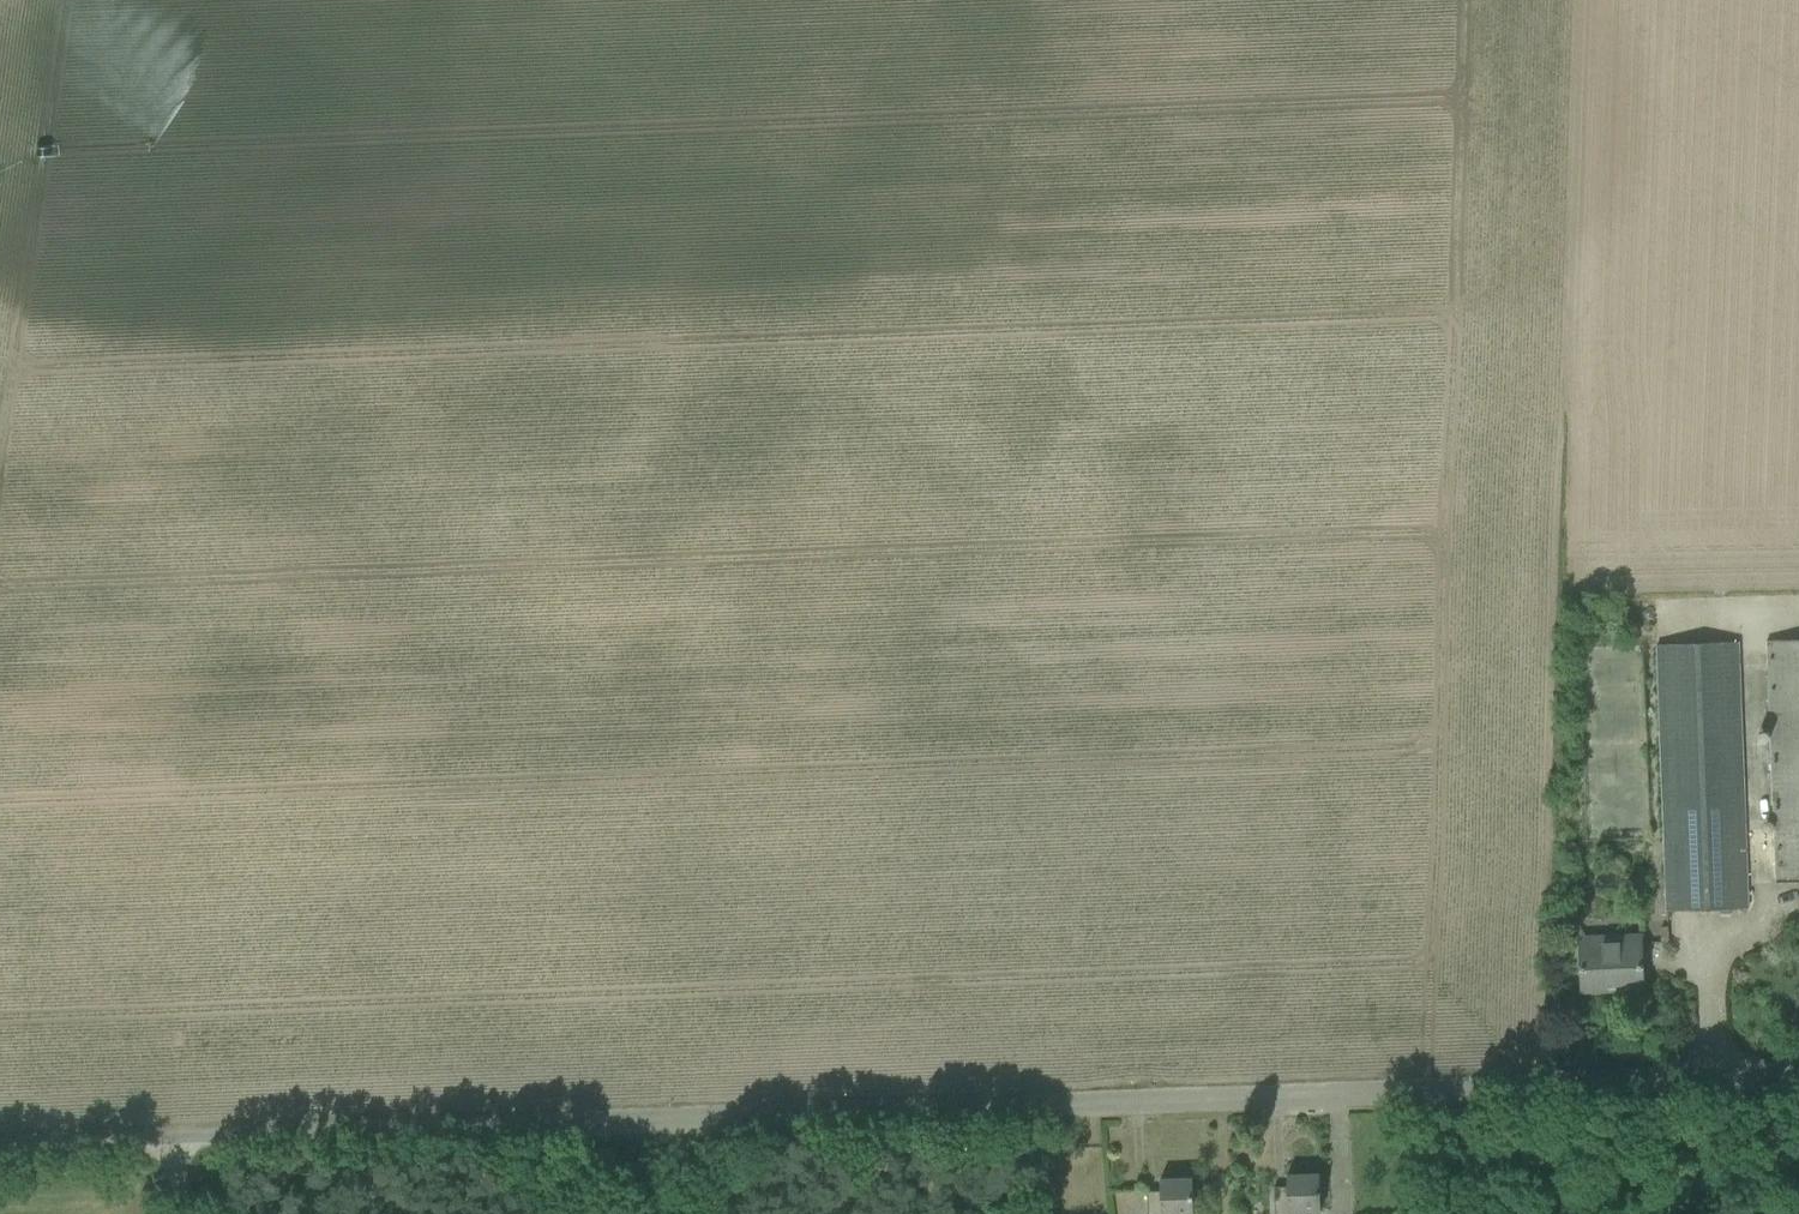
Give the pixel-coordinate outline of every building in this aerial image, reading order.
[(1766,640),(1775,879),(1798,878),(1798,639),(1766,640)] [(1737,642),(1656,645),(1665,911),(1747,908),(1737,642)] [(1580,944),(1581,966),(1581,990),(1642,988),(1640,942),(1580,944)] [(1319,1173),(1286,1174),(1287,1186),(1273,1187),(1274,1213),(1297,1213),(1297,1212),(1320,1211),(1319,1173)] [(1192,1178),(1160,1179),(1160,1190),(1147,1191),(1147,1213),(1193,1213),(1192,1178)]
